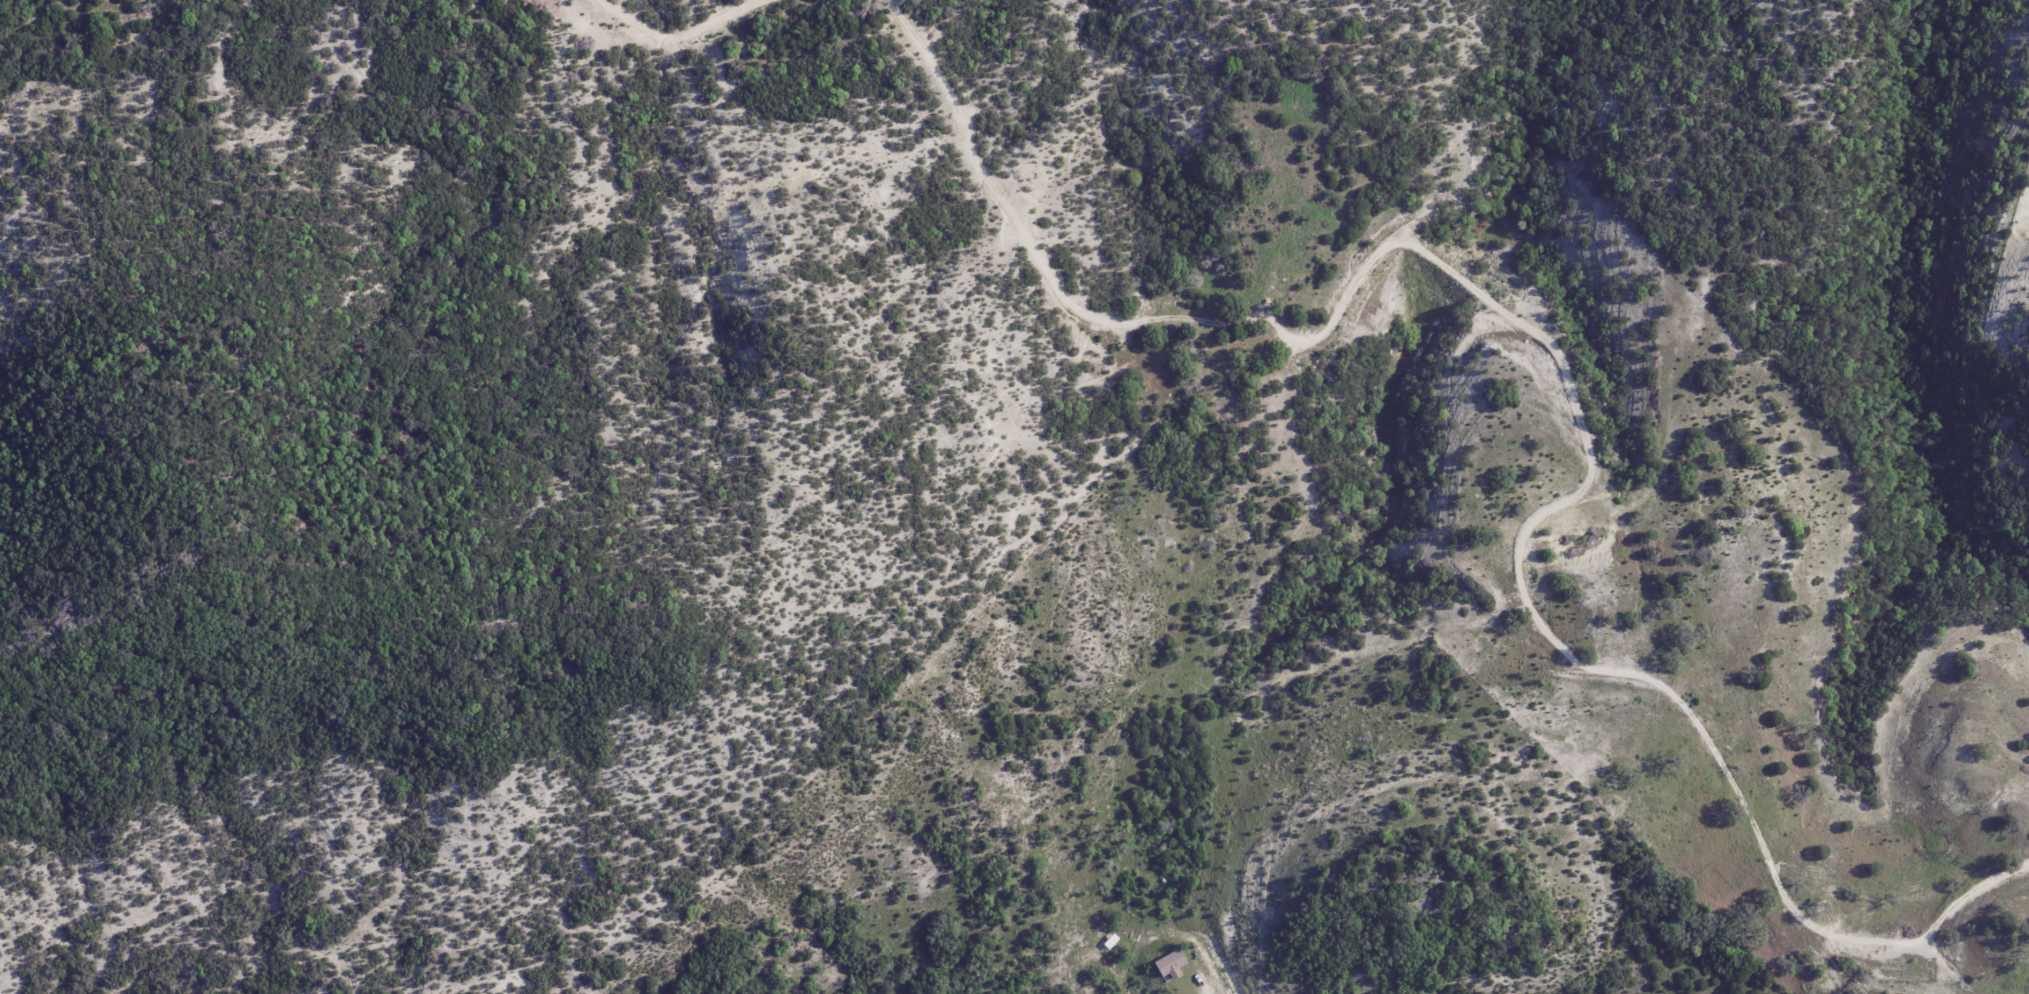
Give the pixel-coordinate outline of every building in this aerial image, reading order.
[(1179,977),(1175,969),(1185,965),(1178,950),(1152,962),(1162,984),(1179,977)]
